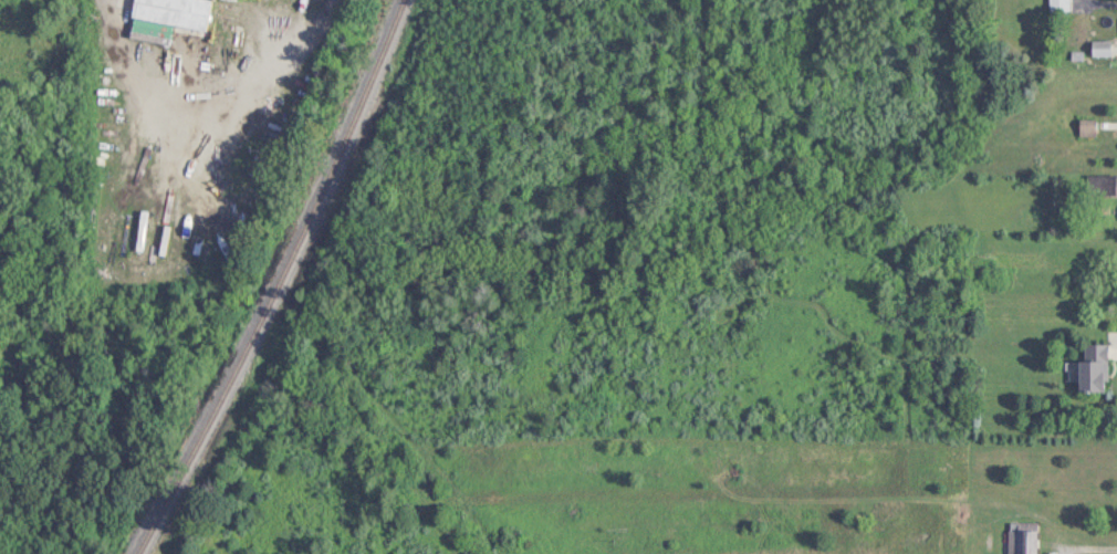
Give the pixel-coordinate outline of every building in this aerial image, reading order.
[(203,30),(208,0),(130,0),(127,17),(203,30)] [(1047,9),(1068,9),(1068,0),(1047,0),(1047,9)] [(1077,391),(1105,391),(1105,343),(1077,343),(1077,391)] [(1035,525),(1001,525),(1001,553),(1035,553),(1035,525)]
